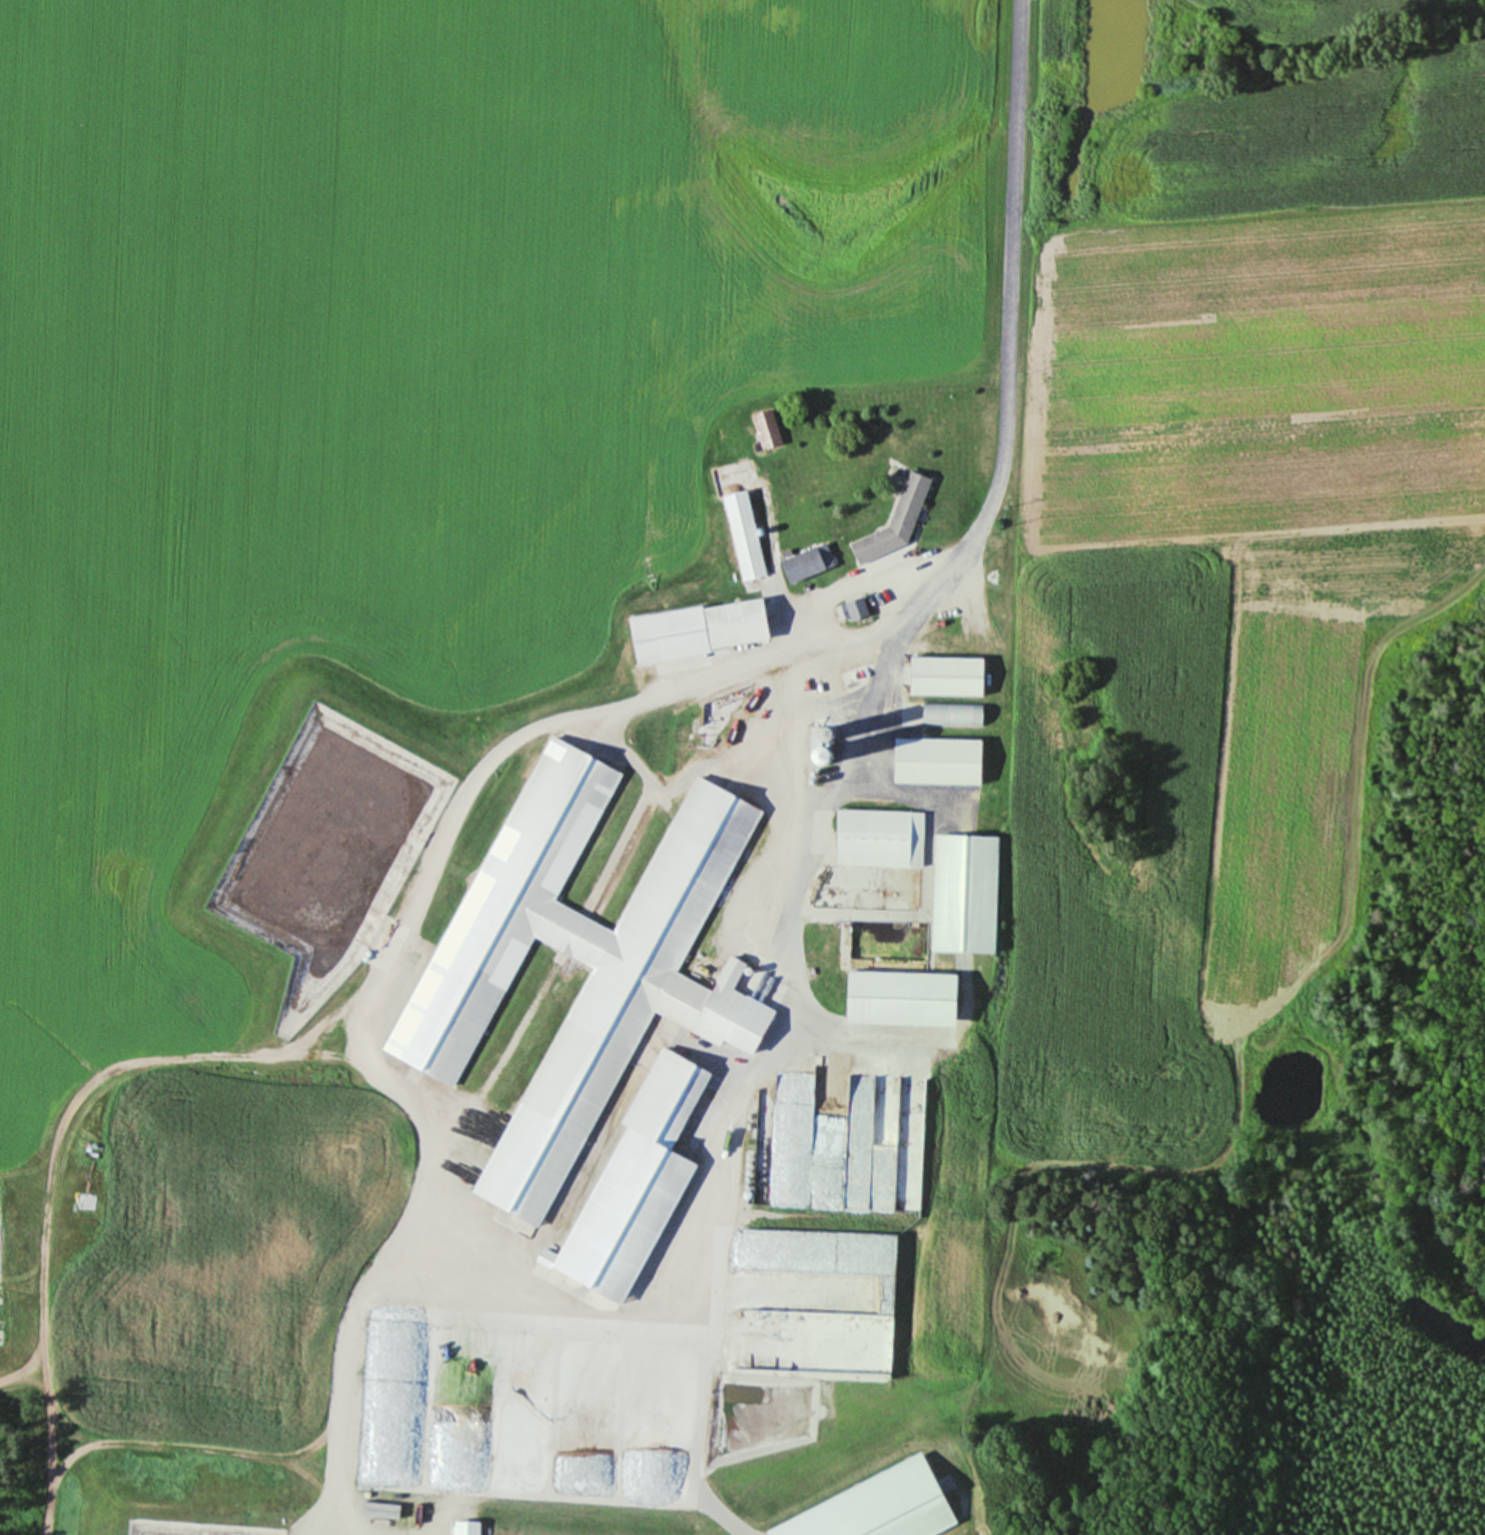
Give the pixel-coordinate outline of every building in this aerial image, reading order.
[(749,415),(761,450),(781,444),(770,408),(749,415)] [(929,477),(906,469),(886,529),(849,541),(856,561),(906,545),(929,477)] [(746,490),(722,495),(740,580),(763,575),(746,490)] [(835,563),(825,540),(778,561),(788,583),(835,563)] [(626,616),(633,664),(654,661),(656,674),(712,665),(710,647),(765,638),(759,596),(626,616)] [(844,601),(847,618),(865,615),(863,598),(844,601)] [(907,694),(981,694),(981,656),(907,656),(907,694)] [(980,703),(921,702),(921,722),(980,722),(980,703)] [(389,1056),(457,1088),(526,936),(586,963),(520,1106),(588,1138),(647,1011),(719,1044),(742,995),(731,989),(744,962),(726,954),(710,989),(677,974),(731,857),(663,826),(615,931),(556,903),(617,769),(538,732),(389,1056)] [(891,782),(978,782),(979,737),(891,736),(891,782)] [(922,811),(835,808),(833,865),(921,867),(922,811)] [(966,914),(969,833),(943,832),(940,913),(966,914)] [(586,1285),(628,1292),(638,1228),(614,1224),(612,1237),(603,1236),(604,1229),(595,1227),(586,1285)] [(704,1453),(706,1446),(683,1439),(681,1448),(704,1453)]
